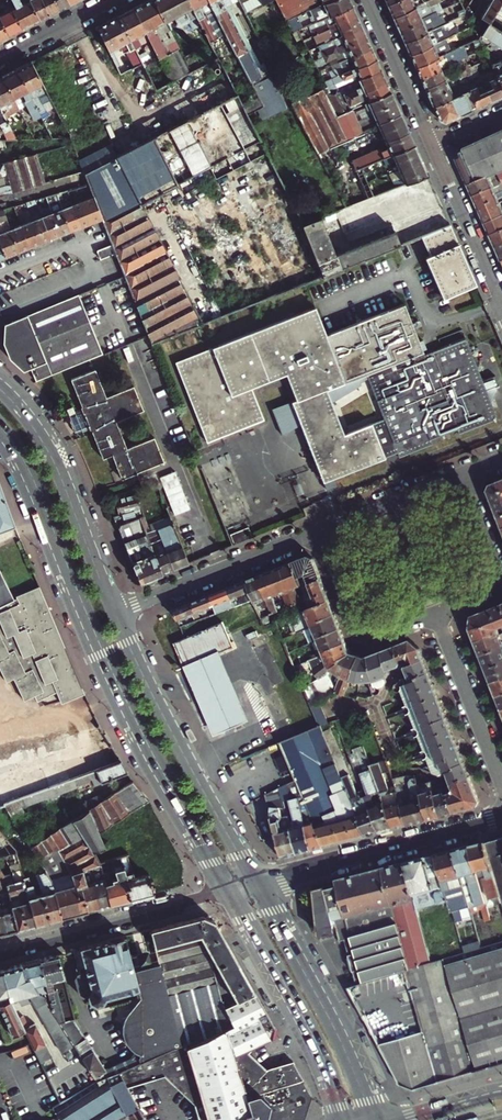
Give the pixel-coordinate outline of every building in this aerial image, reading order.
[(8,0),(0,0),(0,17),(10,36),(23,30),(8,0)] [(29,0),(8,0),(23,30),(40,21),(29,0)] [(40,21),(50,15),(42,0),(29,0),(40,21)] [(55,0),(42,0),(50,15),(60,10),(55,0)] [(67,0),(55,0),(60,10),(70,5),(67,0)] [(134,9),(147,34),(160,59),(168,55),(158,35),(169,29),(165,23),(154,0),(151,0),(134,9)] [(165,23),(175,18),(179,26),(178,29),(185,31),(186,28),(191,25),(201,45),(210,41),(188,0),(154,0),(165,23)] [(208,0),(188,0),(210,41),(217,55),(233,47),(208,0)] [(232,5),(241,0),(240,0),(208,0),(233,47),(252,83),(262,77),(257,68),(227,7),(232,5)] [(263,4),(261,0),(245,0),(241,2),(247,12),(263,4)] [(332,0),(277,0),(287,20),(332,0)] [(350,0),(332,0),(287,20),(294,33),(299,31),(295,25),(305,20),(306,22),(310,21),(312,25),(324,19),(353,6),(350,0)] [(414,7),(411,0),(396,0),(387,4),(393,17),(414,7)] [(399,30),(426,17),(449,6),(446,0),(444,0),(419,12),(416,6),(414,7),(393,17),(399,30)] [(491,2),(481,18),(490,23),(501,1),(501,0),(487,0),(491,2)] [(490,23),(488,26),(501,33),(501,1),(490,23)] [(262,65),(232,5),(227,7),(257,68),(262,65)] [(358,16),(353,6),(324,19),(326,23),(314,29),(314,30),(310,32),(313,37),(358,16)] [(134,9),(119,16),(144,63),(152,79),(159,75),(143,45),(141,46),(137,39),(147,34),(134,9)] [(98,27),(111,53),(122,48),(123,51),(127,53),(135,67),(132,68),(132,69),(144,63),(119,16),(98,27)] [(328,42),(362,27),(361,23),(358,16),(313,37),(315,41),(319,40),(320,41),(326,38),(327,43),(328,42)] [(405,42),(446,23),(447,23),(444,16),(428,23),(426,17),(399,30),(405,42)] [(0,17),(0,42),(10,36),(0,17)] [(405,42),(410,55),(455,34),(459,32),(456,27),(449,30),(446,23),(405,42)] [(473,41),(478,39),(472,26),(464,30),(470,42),(473,41)] [(498,47),(501,48),(501,33),(488,26),(481,38),(498,47)] [(367,38),(362,27),(328,42),(330,47),(332,51),(313,59),(314,61),(320,59),(323,57),(367,38)] [(302,38),(299,31),(294,33),(298,40),(302,38)] [(459,41),(455,34),(410,55),(416,67),(438,57),(435,52),(459,41)] [(339,63),(372,48),(367,38),(323,57),(326,64),(337,59),(339,63)] [(478,51),(483,49),(478,39),(473,41),(478,51)] [(332,51),(330,47),(312,56),(313,59),(332,51)] [(460,47),(438,57),(416,67),(421,78),(449,64),(448,61),(463,53),(460,47)] [(334,78),(377,59),(375,54),(372,48),(339,63),(341,67),(330,72),(333,78),(334,78)] [(172,82),(183,77),(192,72),(184,58),(179,49),(168,55),(160,59),(172,82)] [(481,62),(488,59),(483,49),(478,51),(476,52),(479,59),(481,62)] [(195,52),(184,58),(192,72),(202,67),(195,52)] [(465,57),(463,53),(448,61),(449,64),(465,57)] [(465,57),(449,64),(451,69),(466,61),(465,57)] [(320,59),(314,61),(320,71),(324,69),(320,59)] [(356,72),(359,79),(381,69),(377,59),(334,78),(336,81),(338,80),(339,84),(355,77),(354,74),(356,72)] [(32,61),(17,69),(43,119),(47,127),(53,123),(49,116),(50,116),(40,95),(48,91),(32,61)] [(421,78),(425,88),(469,68),(472,66),(471,63),(468,64),(466,61),(451,69),(449,64),(421,78)] [(499,61),(491,65),(497,77),(501,88),(501,66),(499,61)] [(469,68),(425,88),(430,98),(458,85),(468,81),(466,78),(472,75),(469,68)] [(17,69),(3,77),(18,106),(25,103),(36,123),(43,119),(17,69)] [(381,69),(359,79),(338,88),(342,97),(358,90),(360,94),(387,82),(381,69)] [(5,117),(20,110),(18,106),(3,77),(0,78),(0,107),(5,117)] [(501,96),(501,88),(497,77),(483,84),(491,101),(501,96)] [(391,91),(387,82),(360,94),(344,101),(346,104),(349,103),(351,105),(367,98),(368,102),(391,91)] [(430,98),(434,106),(468,90),(478,86),(476,83),(472,85),(471,83),(460,88),(458,85),(430,98)] [(334,84),(293,103),(319,154),(330,149),(364,134),(362,131),(357,120),(355,115),(353,111),(338,117),(327,93),(336,89),(334,84)] [(476,108),(491,101),(483,84),(478,86),(468,90),(476,108)] [(445,122),(476,108),(468,90),(434,106),(440,120),(445,122)] [(396,102),(391,91),(368,102),(352,109),(353,111),(355,115),(370,108),(373,113),(396,102)] [(117,254),(153,343),(203,323),(142,204),(179,185),(178,183),(261,140),(249,116),(244,107),(238,95),(118,157),(112,145),(80,161),(84,171),(90,185),(94,197),(103,219),(108,232),(113,245),(117,254)] [(265,108),(260,99),(244,107),(249,116),(265,108)] [(357,120),(362,131),(378,123),(401,113),(396,102),(373,113),(357,120)] [(4,134),(6,132),(10,140),(17,140),(5,117),(0,107),(0,126),(4,134)] [(401,113),(378,123),(390,147),(382,151),(381,149),(353,161),(356,168),(361,166),(415,145),(401,113)] [(468,184),(499,171),(501,170),(501,132),(460,151),(457,159),(468,184)] [(422,160),(415,145),(361,166),(365,175),(387,166),(390,173),(422,160)] [(0,165),(0,195),(13,192),(31,186),(55,179),(53,170),(42,173),(37,154),(0,165)] [(429,175),(422,160),(390,173),(393,180),(370,189),(374,197),(382,193),(429,175)] [(370,189),(367,182),(365,175),(361,166),(356,168),(355,169),(367,199),(374,197),(370,189)] [(43,197),(46,197),(57,194),(67,191),(78,188),(90,185),(84,171),(55,179),(31,186),(34,200),(35,199),(43,197)] [(499,171),(468,184),(473,196),(494,187),(492,182),(501,177),(499,171)] [(494,187),(501,184),(501,178),(501,177),(492,182),(494,187)] [(479,208),(499,198),(496,193),(501,190),(501,184),(494,187),(473,196),(479,208)] [(13,192),(0,195),(0,203),(15,199),(13,192)] [(92,223),(103,219),(94,197),(83,201),(92,223)] [(479,208),(479,210),(486,223),(501,216),(501,202),(500,200),(499,198),(479,208)] [(92,223),(83,201),(73,205),(82,227),(92,223)] [(72,232),(82,227),(73,205),(63,209),(72,232)] [(4,227),(9,225),(8,221),(3,209),(0,209),(0,210),(0,229),(4,227)] [(53,214),(61,236),(72,232),(63,209),(53,214)] [(53,214),(42,218),(51,240),(61,236),(53,214)] [(501,230),(501,216),(486,223),(491,235),(501,230)] [(51,240),(42,218),(32,222),(41,244),(51,240)] [(303,224),(307,231),(324,275),(402,245),(397,231),(336,255),(322,218),(303,224)] [(30,248),(41,244),(32,222),(22,226),(30,248)] [(423,236),(427,246),(431,255),(426,257),(444,298),(477,285),(451,225),(423,236)] [(20,252),(30,248),(22,226),(11,230),(20,252)] [(3,241),(5,246),(10,256),(20,252),(11,230),(6,232),(1,234),(3,241)] [(491,235),(495,245),(501,242),(501,230),(491,235)] [(101,260),(117,254),(113,245),(98,251),(101,260)] [(10,256),(5,246),(0,247),(0,260),(10,256)] [(12,357),(26,369),(32,366),(38,380),(104,354),(80,294),(7,324),(6,342),(12,357)] [(498,419),(486,390),(499,386),(495,376),(483,380),(466,338),(424,355),(404,303),(327,333),(316,305),(176,361),(208,443),(264,421),(252,389),(287,375),(296,400),(273,410),(283,435),(301,425),(323,483),(327,491),(337,487),(334,478),(398,453),(399,457),(434,444),(432,439),(457,430),(459,434),(498,419)] [(109,392),(98,365),(73,375),(84,402),(83,403),(93,427),(94,427),(105,454),(115,450),(124,474),(165,458),(156,433),(129,444),(119,417),(145,407),(135,382),(109,392)] [(262,452),(255,434),(206,453),(213,471),(262,452)] [(446,460),(449,470),(465,464),(462,455),(446,460)] [(489,490),(500,517),(501,516),(501,488),(500,482),(492,485),(489,490)] [(0,483),(0,531),(16,525),(0,483)] [(137,493),(116,499),(121,517),(123,524),(129,522),(140,517),(144,516),(137,493)] [(152,578),(163,573),(148,537),(140,517),(129,522),(152,578)] [(141,582),(152,578),(129,522),(123,524),(118,526),(125,542),(128,549),(130,555),(137,573),(141,582)] [(161,535),(163,541),(174,569),(189,563),(173,523),(158,529),(159,533),(161,535)] [(248,528),(229,535),(233,545),(251,538),(248,528)] [(148,537),(163,573),(174,569),(163,541),(155,544),(153,538),(161,535),(159,533),(148,537)] [(293,563),(302,585),(302,587),(322,579),(314,559),(308,556),(293,563)] [(297,588),(302,585),(293,563),(282,567),(296,605),(303,603),(297,588)] [(48,605),(40,585),(17,595),(18,598),(15,599),(0,567),(0,668),(7,682),(14,679),(22,696),(25,700),(35,696),(38,701),(57,692),(63,703),(85,692),(48,605)] [(290,608),(296,605),(282,567),(270,572),(279,595),(284,593),(290,608)] [(274,597),(279,595),(270,572),(259,576),(271,607),(274,614),(279,612),(274,597)] [(271,607),(259,576),(247,581),(254,599),(259,611),(271,607)] [(322,579),(302,587),(308,601),(309,604),(317,601),(319,605),(330,601),(322,579)] [(247,581),(229,588),(236,606),(237,605),(254,599),(247,581)] [(218,613),(236,606),(229,588),(211,595),(218,613)] [(218,613),(211,595),(193,602),(200,619),(203,618),(218,613)] [(319,605),(311,608),(308,609),(311,618),(302,622),(300,618),(293,621),(298,632),(304,630),(308,628),(318,624),(317,622),(336,615),(330,601),(319,605)] [(200,619),(193,602),(176,609),(182,626),(200,619)] [(473,616),(472,629),(490,622),(491,622),(499,626),(500,624),(501,624),(501,604),(473,616)] [(323,635),(341,628),(336,615),(317,622),(318,624),(308,628),(311,634),(300,639),(303,647),(313,643),(324,638),(323,635)] [(233,641),(224,621),(175,643),(187,670),(223,653),(236,648),(233,641)] [(490,622),(472,629),(476,641),(494,634),(495,636),(501,634),(501,633),(501,624),(500,624),(499,626),(499,627),(492,629),(490,622)] [(328,650),(347,642),(341,628),(323,635),(324,638),(313,643),(315,649),(312,651),(310,646),(304,649),(305,651),(308,660),(315,657),(323,654),(329,652),(328,650)] [(305,633),(304,630),(298,632),(292,635),(293,638),(305,633)] [(258,631),(248,635),(250,639),(253,638),(254,640),(260,637),(258,631)] [(476,641),(481,655),(500,648),(501,650),(501,637),(501,634),(495,636),(494,634),(476,641)] [(408,665),(425,659),(421,649),(411,640),(395,646),(402,665),(401,667),(403,669),(401,671),(403,673),(408,665)] [(351,654),(347,642),(328,650),(329,652),(323,654),(326,660),(312,670),(317,677),(331,667),(339,662),(338,659),(351,654)] [(402,665),(395,646),(391,648),(394,655),(393,657),(397,668),(400,667),(401,671),(403,669),(401,667),(402,665)] [(291,656),(305,651),(304,649),(303,647),(289,652),(291,656)] [(387,650),(384,651),(392,670),(393,670),(397,668),(393,657),(394,655),(391,648),(387,650)] [(481,655),(487,669),(501,663),(501,650),(500,648),(481,655)] [(384,651),(381,652),(390,674),(391,673),(390,671),(392,670),(384,651)] [(390,674),(381,652),(368,657),(378,688),(385,686),(386,682),(385,679),(387,678),(387,676),(389,676),(390,674)] [(223,653),(187,670),(216,735),(252,719),(223,653)] [(350,680),(360,657),(351,654),(338,659),(339,662),(331,667),(340,678),(335,691),(343,695),(350,680)] [(378,688),(368,657),(365,658),(360,657),(350,680),(356,682),(367,680),(371,694),(374,695),(377,695),(379,692),(378,688)] [(408,665),(403,673),(404,673),(408,672),(410,677),(400,681),(398,684),(395,685),(393,688),(394,689),(418,679),(417,677),(430,672),(425,659),(408,665)] [(487,669),(492,682),(501,678),(501,663),(487,669)] [(422,688),(434,683),(430,672),(417,677),(418,679),(394,689),(394,691),(398,692),(401,691),(404,698),(422,691),(422,688)] [(492,682),(497,696),(501,694),(501,678),(492,682)] [(310,682),(304,686),(309,698),(312,706),(318,702),(310,682)] [(439,695),(434,683),(422,688),(422,691),(404,698),(406,705),(397,709),(399,713),(427,702),(426,700),(439,695)] [(266,698),(272,713),(285,707),(279,693),(266,698)] [(443,706),(439,695),(426,700),(427,702),(399,713),(400,717),(409,713),(412,720),(431,713),(430,711),(443,706)] [(447,717),(443,706),(430,711),(431,713),(412,720),(415,728),(406,731),(408,735),(435,725),(434,722),(447,717)] [(285,707),(272,713),(277,723),(290,718),(285,707)] [(434,722),(435,725),(408,735),(409,740),(419,736),(421,743),(439,736),(439,733),(452,728),(447,717),(434,722)] [(348,788),(367,836),(380,832),(370,800),(365,789),(360,791),(351,769),(356,767),(352,756),(343,736),(337,739),(332,727),(325,730),(340,769),(348,788)] [(443,744),(456,739),(452,728),(439,733),(439,736),(421,743),(424,750),(415,754),(416,757),(443,746),(443,744)] [(306,805),(335,793),(309,731),(280,743),(299,787),(303,797),(306,805)] [(0,752),(0,807),(2,806),(19,799),(71,780),(60,751),(67,749),(63,736),(0,752)] [(460,751),(456,739),(443,744),(443,746),(416,757),(418,761),(427,758),(430,766),(448,758),(448,756),(460,751)] [(370,800),(380,832),(395,829),(385,798),(372,765),(365,746),(355,750),(356,754),(352,756),(356,767),(362,765),(370,786),(365,789),(370,800)] [(442,773),(444,772),(445,772),(456,769),(455,766),(465,762),(460,751),(448,756),(448,758),(430,766),(432,772),(437,774),(442,773)] [(122,761),(71,780),(19,799),(25,807),(46,799),(47,802),(57,798),(56,795),(76,788),(75,785),(92,779),(94,785),(129,772),(122,761)] [(385,798),(395,829),(408,825),(394,778),(387,761),(372,765),(385,798)] [(356,767),(365,789),(370,786),(362,765),(356,767)] [(467,769),(466,765),(456,769),(445,772),(444,772),(442,773),(443,776),(444,778),(451,779),(468,772),(467,769)] [(348,788),(340,769),(333,772),(341,791),(348,788)] [(470,777),(468,772),(451,779),(444,778),(443,781),(451,784),(470,777)] [(419,822),(405,775),(394,778),(408,825),(419,822)] [(429,820),(417,776),(405,775),(419,822),(429,820)] [(442,816),(431,780),(419,776),(417,776),(429,820),(442,816)] [(451,784),(443,781),(442,783),(448,799),(451,798),(455,813),(477,807),(480,801),(470,777),(451,784)] [(103,799),(82,813),(40,840),(29,846),(44,868),(60,857),(69,869),(72,873),(88,866),(99,861),(94,849),(105,846),(98,832),(149,799),(133,780),(103,799)] [(442,783),(431,780),(442,816),(455,813),(451,798),(448,799),(442,783)] [(271,813),(283,858),(298,854),(313,850),(304,815),(300,798),(303,797),(299,787),(290,791),(292,800),(291,800),(295,817),(289,819),(289,816),(283,817),(281,809),(286,808),(280,785),(270,788),(271,813)] [(324,847),(367,836),(348,788),(341,791),(344,798),(338,800),(335,793),(306,805),(310,814),(324,847)] [(79,808),(82,813),(103,799),(99,793),(85,802),(86,803),(79,808)] [(19,809),(25,807),(19,799),(2,806),(29,846),(40,840),(32,828),(34,827),(27,816),(25,817),(19,809)] [(304,815),(313,850),(324,847),(310,814),(304,815)] [(16,852),(0,831),(0,859),(16,852)] [(485,842),(501,900),(501,837),(485,842)] [(479,879),(487,906),(496,904),(501,902),(501,900),(485,842),(469,846),(479,879)] [(487,906),(479,879),(469,846),(453,850),(470,907),(471,913),(482,910),(485,921),(491,920),(487,906)] [(470,907),(453,850),(436,854),(450,901),(453,912),(470,907)] [(134,877),(128,853),(121,855),(130,887),(128,887),(131,899),(154,893),(149,874),(134,877)] [(406,862),(418,910),(450,901),(436,854),(406,862)] [(130,887),(121,855),(110,858),(113,870),(102,872),(110,904),(131,899),(128,887),(130,887)] [(110,904),(102,872),(100,864),(99,861),(88,866),(90,872),(95,871),(96,875),(91,876),(99,907),(110,904)] [(406,862),(384,868),(411,971),(433,964),(418,910),(406,862)] [(35,924),(23,878),(20,866),(10,868),(13,874),(14,880),(26,926),(35,924)] [(99,907),(91,876),(90,872),(88,866),(72,873),(75,884),(79,897),(84,896),(88,910),(99,907)] [(336,880),(338,886),(365,985),(406,972),(411,971),(384,868),(336,880)] [(61,917),(53,885),(52,879),(45,869),(40,872),(47,886),(46,886),(47,888),(49,892),(42,894),(43,894),(50,920),(61,917)] [(72,873),(69,869),(65,871),(68,886),(75,884),(72,873)] [(8,893),(17,929),(26,926),(14,880),(13,874),(4,876),(0,870),(0,885),(2,891),(7,889),(8,893)] [(43,894),(42,894),(36,895),(34,891),(33,886),(28,877),(23,878),(35,924),(50,920),(43,894)] [(79,897),(75,884),(68,886),(59,889),(58,883),(53,885),(61,917),(88,910),(84,896),(79,897)] [(365,985),(338,886),(315,892),(321,929),(337,926),(340,944),(346,943),(357,987),(365,985)] [(8,893),(0,896),(0,904),(7,931),(17,929),(8,893)] [(251,994),(254,992),(220,931),(214,934),(209,925),(215,922),(215,921),(203,916),(150,930),(159,965),(180,1046),(185,1044),(187,1049),(236,1025),(227,1005),(251,994)] [(214,934),(220,931),(215,922),(209,925),(214,934)] [(124,936),(74,950),(80,972),(77,973),(74,978),(79,993),(83,996),(88,995),(90,1001),(96,1005),(103,1003),(106,997),(139,989),(141,996),(124,1020),(123,1024),(122,1028),(122,1031),(123,1034),(124,1037),(126,1043),(131,1048),(135,1052),(139,1054),(139,1057),(138,1063),(180,1046),(159,965),(134,971),(124,936)] [(501,1064),(501,942),(497,944),(433,964),(411,971),(406,972),(424,1033),(399,1040),(378,1047),(388,1063),(401,1086),(414,1090),(501,1064)] [(75,1018),(58,954),(39,959),(51,1005),(53,1010),(60,1022),(73,1018),(75,1018)] [(39,959),(22,963),(25,976),(29,975),(40,993),(41,992),(49,1006),(51,1005),(39,959)] [(2,968),(8,990),(11,1001),(13,1005),(32,1000),(53,1031),(57,1030),(59,1036),(68,1034),(60,1022),(53,1010),(51,1005),(49,1006),(41,992),(40,993),(29,975),(25,976),(22,963),(2,968)] [(0,969),(0,1005),(7,1003),(4,992),(8,990),(2,968),(0,969)] [(251,994),(227,1005),(236,1025),(187,1049),(185,1044),(180,1046),(138,1063),(132,1065),(119,1071),(128,1088),(129,1088),(128,1086),(164,1076),(175,1086),(196,1079),(202,1101),(194,1103),(199,1119),(237,1119),(236,1118),(251,1114),(253,1119),(303,1119),(312,1096),(302,1078),(294,1082),(284,1064),(266,1070),(254,1081),(241,1064),(241,1058),(244,1056),(254,1046),(270,1039),(274,1028),(254,992),(251,994)] [(7,1003),(0,1005),(0,1009),(1,1009),(14,1036),(25,1030),(13,1005),(11,1001),(7,1003)] [(60,1022),(68,1034),(98,1079),(119,1071),(132,1065),(130,1060),(129,1059),(105,1068),(73,1018),(60,1022)] [(254,1081),(266,1070),(244,1056),(241,1058),(241,1064),(254,1081)] [(138,1063),(139,1057),(130,1060),(132,1065),(138,1063)] [(294,1082),(302,1078),(292,1061),(284,1064),(294,1082)] [(127,1114),(132,1111),(138,1107),(128,1088),(119,1071),(98,1079),(54,1107),(62,1119),(130,1119),(127,1114)] [(196,1079),(175,1086),(194,1103),(202,1101),(196,1079)] [(54,1107),(52,1104),(46,1108),(52,1119),(62,1119),(54,1107)] [(138,1107),(132,1111),(137,1119),(135,1119),(145,1119),(138,1107)]
